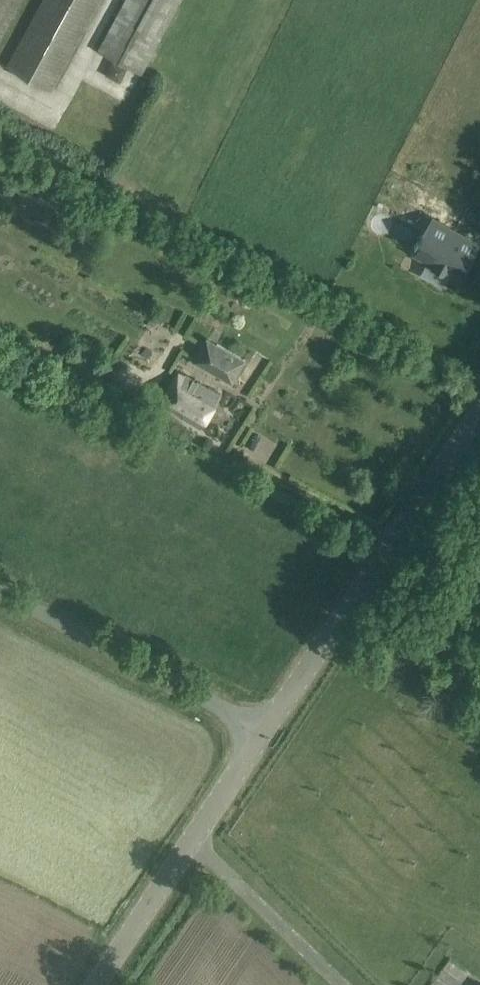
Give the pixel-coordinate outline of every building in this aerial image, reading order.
[(22,0),(0,0),(0,41),(22,0)] [(6,67),(53,90),(101,0),(42,0),(6,67)] [(97,49),(140,73),(180,0),(124,0),(97,49)] [(433,219),(415,250),(433,260),(432,263),(448,272),(449,269),(460,276),(478,244),(433,219)] [(231,379),(242,359),(207,339),(195,360),(231,379)] [(220,395),(202,385),(178,372),(160,403),(202,426),(220,395)]
